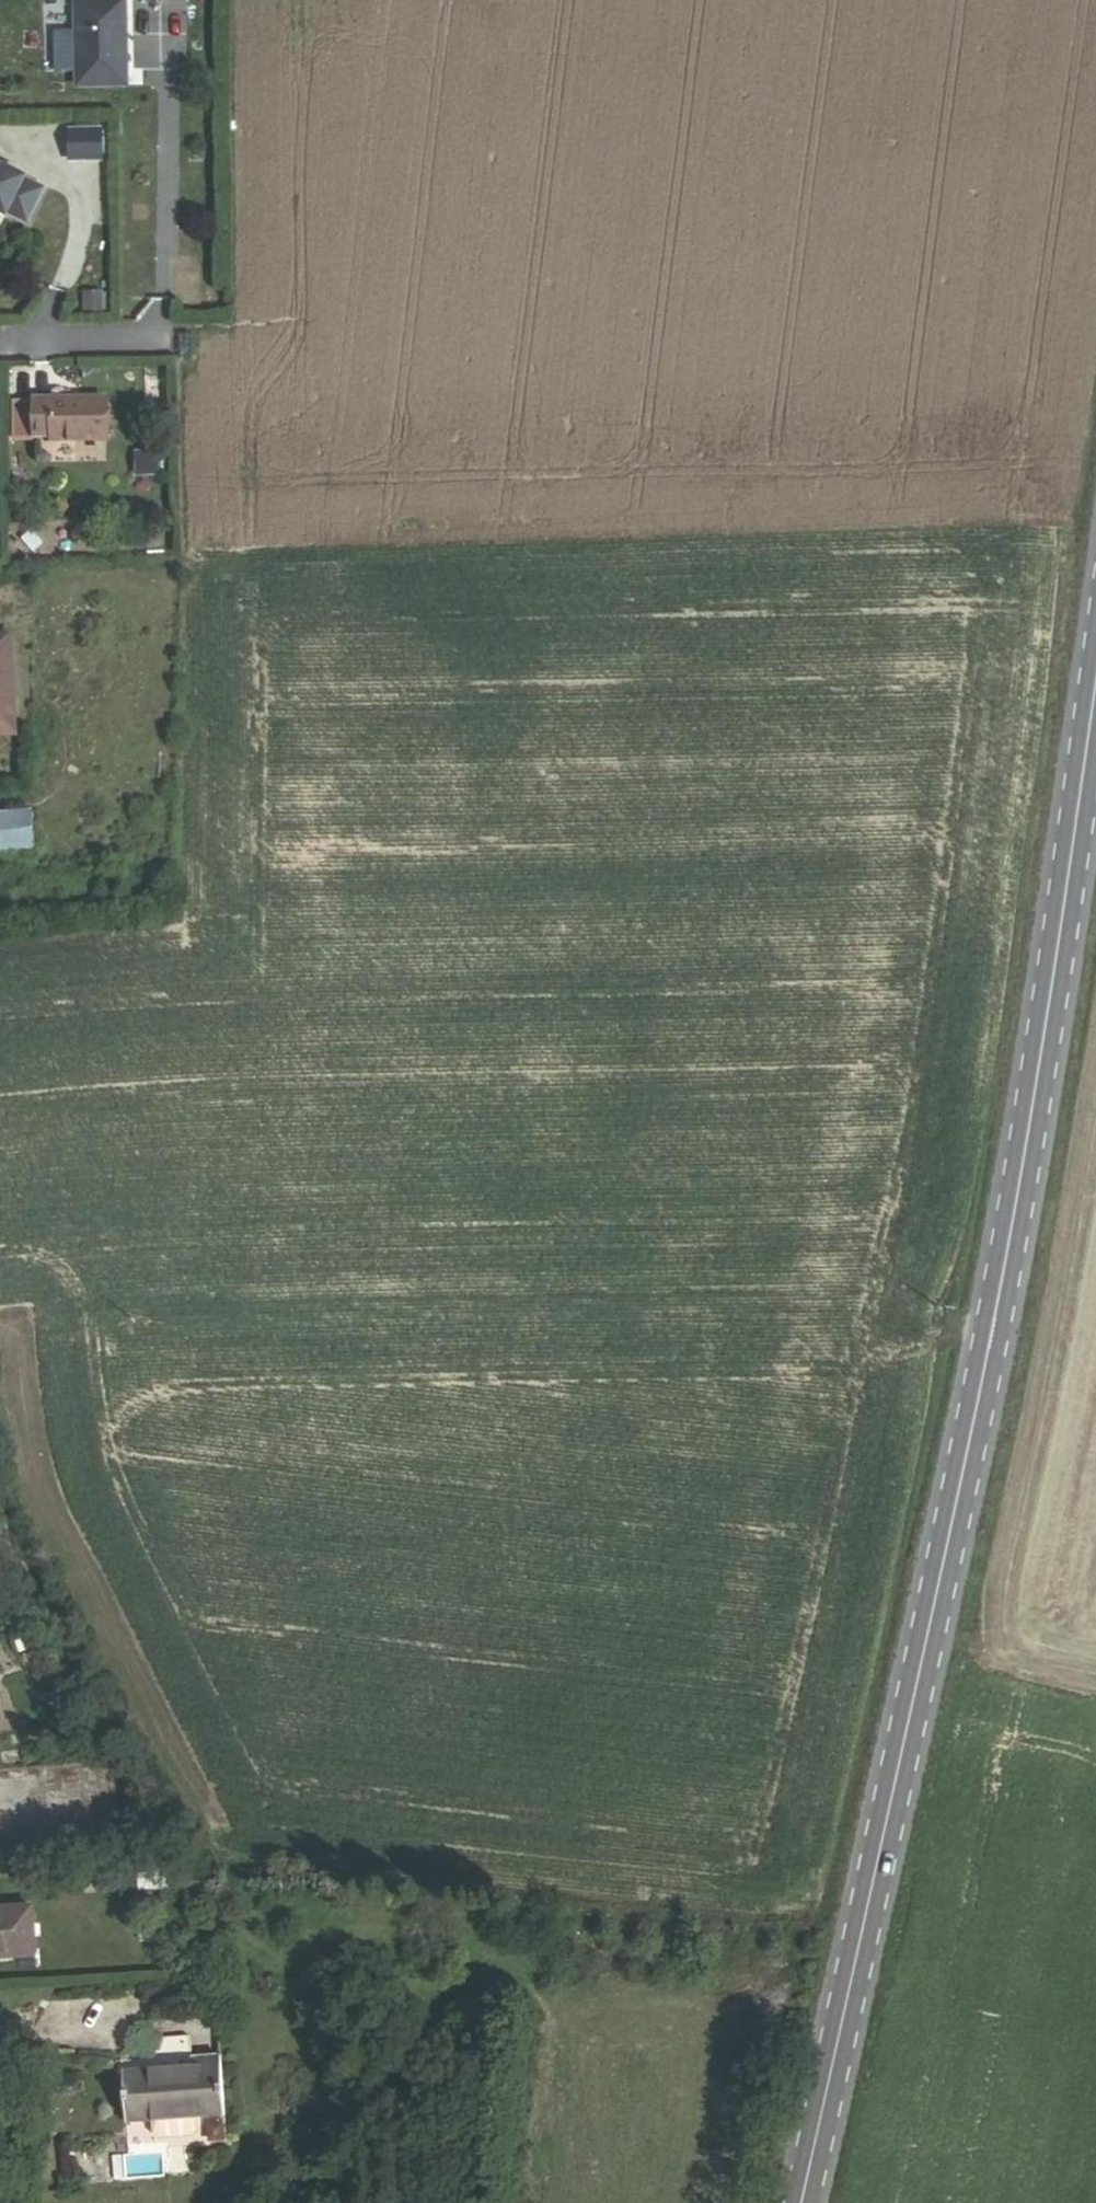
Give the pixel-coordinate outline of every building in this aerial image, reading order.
[(127,85),(125,0),(75,0),(77,86),(127,85)] [(100,130),(70,131),(70,159),(101,159),(100,130)] [(5,215),(6,212),(25,221),(41,188),(22,179),(24,176),(0,165),(0,212),(5,215)] [(50,445),(105,443),(103,403),(33,405),(34,440),(50,440),(50,445)] [(19,736),(12,637),(0,638),(0,737),(19,736)] [(37,851),(35,816),(0,818),(0,853),(37,851)] [(61,1655),(51,1628),(21,1639),(25,1650),(41,1644),(47,1661),(61,1655)] [(140,1891),(168,1888),(167,1870),(138,1872),(140,1891)] [(35,1953),(31,1903),(0,1905),(0,1956),(35,1953)] [(131,2123),(231,2117),(227,2053),(193,2055),(194,2066),(128,2070),(131,2123)]
